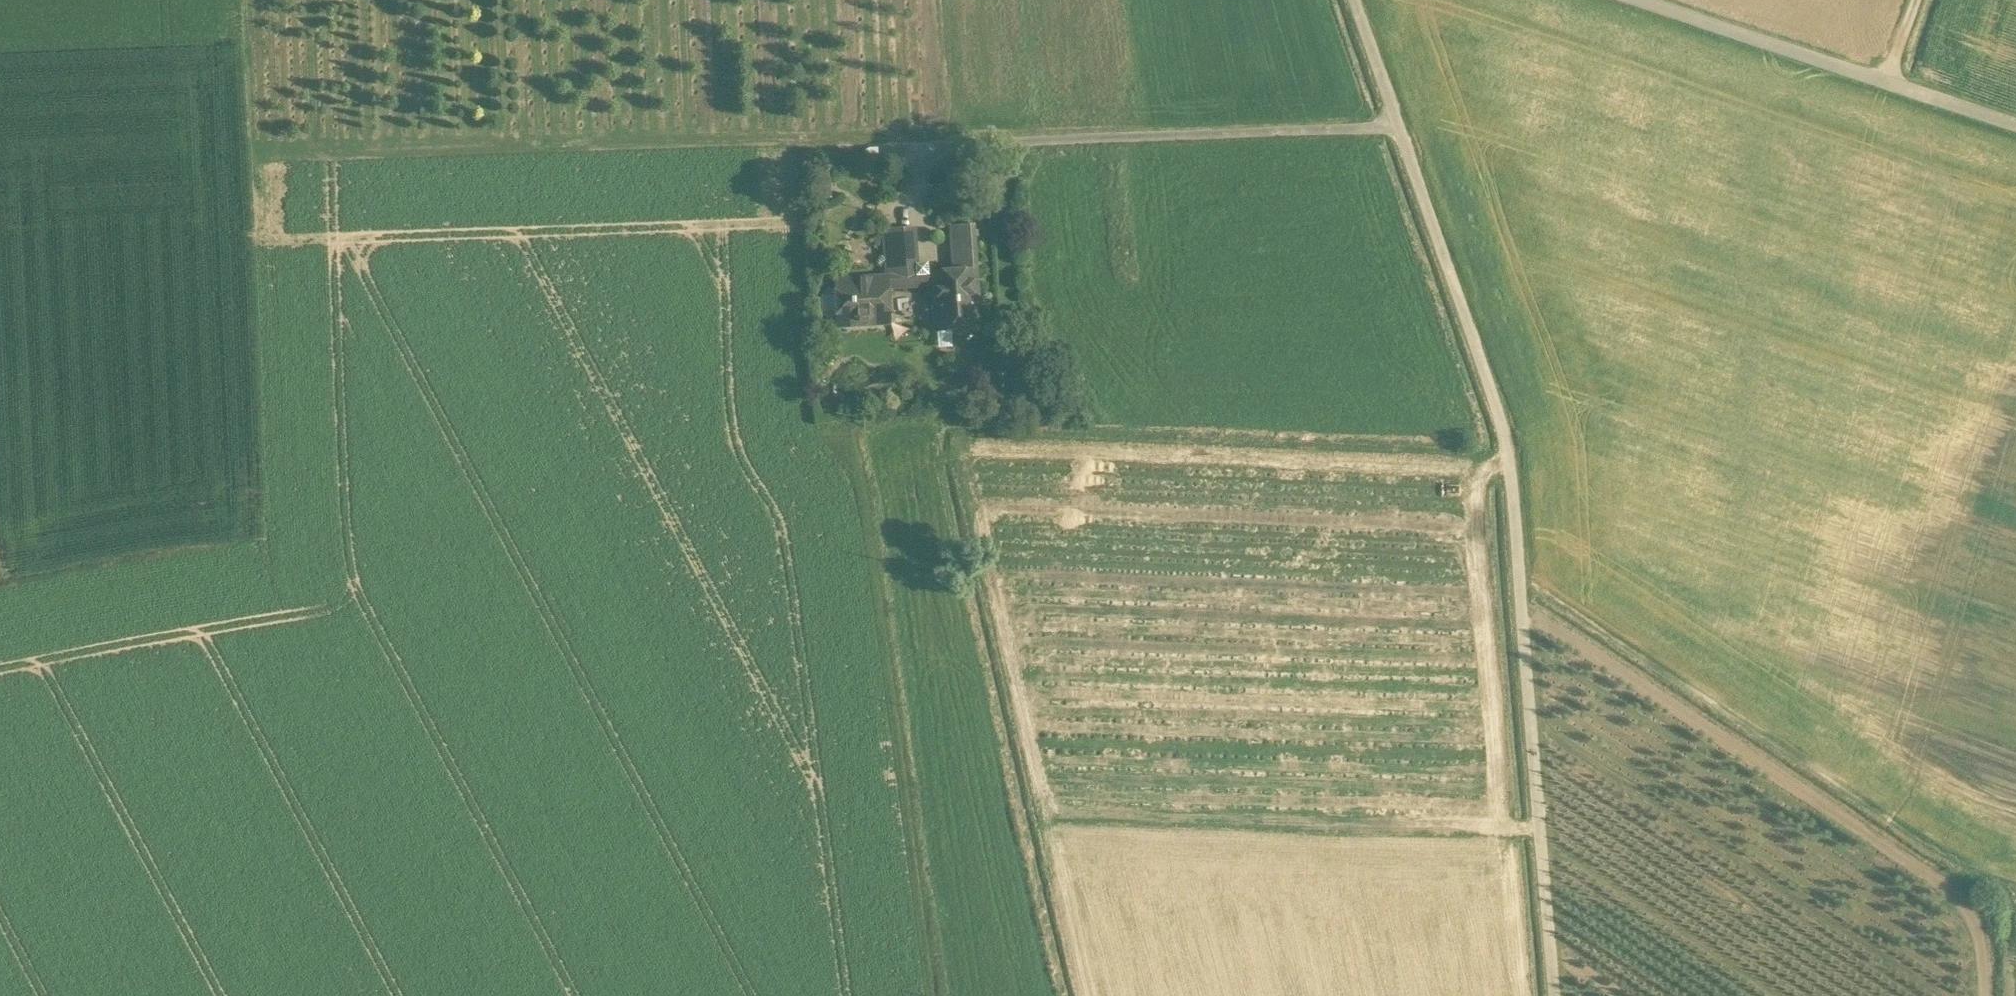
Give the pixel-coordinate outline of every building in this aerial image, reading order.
[(952,272),(976,270),(972,226),(948,227),(952,272)] [(883,231),(888,278),(917,274),(915,228),(883,231)] [(952,272),(933,273),(934,286),(936,332),(980,329),(976,270),(952,272)] [(888,278),(888,290),(934,286),(933,273),(917,274),(888,278)] [(888,278),(835,281),(837,327),(889,325),(888,290),(888,278)]
